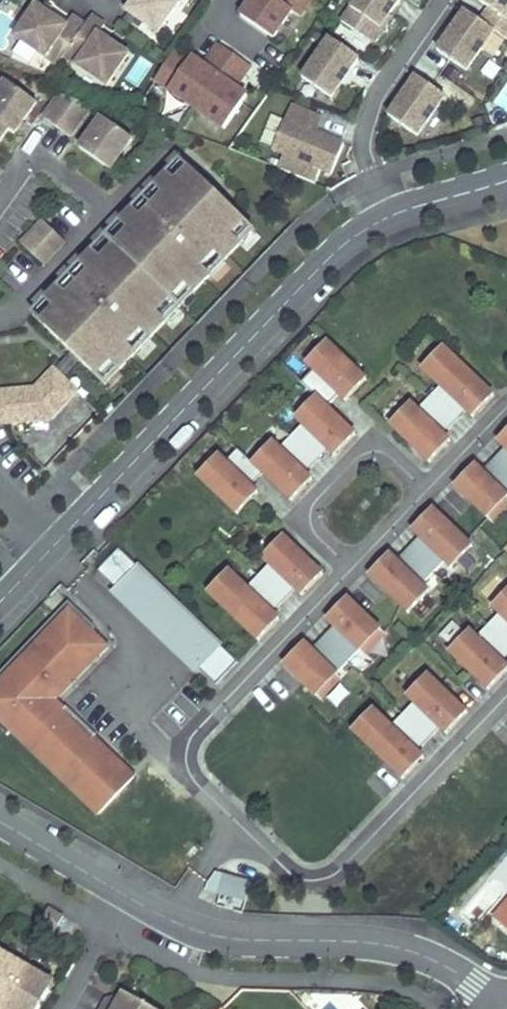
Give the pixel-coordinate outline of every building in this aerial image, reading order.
[(128,12),(159,34),(183,0),(137,0),(128,12)] [(239,15),(274,39),(293,11),(300,16),(311,0),(250,0),(239,15)] [(405,0),(362,0),(346,24),(374,44),(405,0)] [(488,8),(479,21),(493,30),(506,40),(506,0),(486,0),(483,5),(488,8)] [(37,6),(15,38),(59,67),(65,58),(86,26),(73,17),(67,27),(37,6)] [(451,39),(446,36),(436,50),(465,70),(493,30),(479,21),(464,10),(454,24),(456,32),(451,39)] [(106,26),(93,17),(86,26),(65,58),(108,87),(130,55),(100,35),(106,26)] [(454,24),(446,36),(451,39),(456,32),(454,24)] [(306,80),(335,101),(345,86),(343,79),(348,71),(353,75),(363,60),(334,40),(306,80)] [(236,88),(251,67),(219,44),(204,65),(203,65),(198,71),(174,55),(153,85),(167,94),(164,97),(220,136),(243,103),(233,95),(237,89),(236,88)] [(425,62),(415,76),(419,79),(414,86),(406,88),(397,102),(425,122),(453,82),(425,62)] [(345,86),(353,75),(348,71),(343,79),(345,86)] [(415,76),(406,88),(414,86),(419,79),(415,76)] [(7,80),(0,90),(0,140),(9,128),(15,132),(37,101),(7,80)] [(62,93),(46,115),(72,134),(92,105),(62,93)] [(283,168),(320,183),(326,169),(337,173),(349,142),(321,132),(316,130),(321,115),(295,105),(278,149),(289,154),(283,168)] [(316,130),(321,132),(327,117),(321,115),(316,130)] [(103,117),(80,148),(110,169),(132,138),(103,117)] [(183,159),(33,314),(72,351),(80,359),(106,384),(255,229),(230,204),(222,196),(183,159)] [(222,196),(230,204),(233,201),(225,193),(222,196)] [(47,221),(25,244),(45,263),(66,241),(47,221)] [(326,336),(306,358),(312,364),(300,377),(308,384),(320,371),(338,389),(345,396),(366,374),(326,336)] [(443,344),(423,366),(442,384),(419,407),(412,400),(391,422),(431,460),(451,438),(445,432),(426,414),(449,390),(467,408),(474,415),(495,393),(443,344)] [(54,369),(63,377),(80,359),(72,351),(54,369)] [(36,388),(0,391),(0,423),(50,417),(76,390),(63,377),(54,369),(36,388)] [(320,371),(308,384),(326,401),(338,389),(320,371)] [(426,414),(445,432),(467,408),(449,390),(426,414)] [(289,497),(309,475),(302,468),(284,451),(308,426),(326,443),(334,450),(354,429),(315,391),(294,412),(301,419),(277,444),(270,437),(249,459),(289,497)] [(284,451),(302,468),(326,443),(308,426),(284,451)] [(499,438),(506,445),(506,446),(506,430),(499,438)] [(216,451),(195,473),(235,510),(255,489),(248,482),(230,465),(242,452),(235,445),(223,458),(216,451)] [(506,445),(483,469),(501,487),(506,481),(506,446),(506,445)] [(242,452),(230,465),(248,482),(260,469),(242,452)] [(501,487),(483,469),(476,462),(456,484),(493,520),(506,506),(506,481),(501,487)] [(434,506),(413,528),(420,534),(439,552),(416,576),(397,558),(390,552),(370,573),(409,611),(430,590),(423,583),(446,559),(453,566),(473,544),(434,506)] [(284,534),(263,555),(270,562),(248,586),(229,568),(208,589),(259,638),(280,617),(273,611),(255,593),(277,569),(296,587),(303,593),(323,572),(284,534)] [(439,552),(420,534),(397,558),(416,576),(439,552)] [(120,546),(98,570),(105,576),(113,567),(124,578),(116,586),(200,667),(217,683),(238,660),(222,645),(223,644),(120,546)] [(105,576),(116,586),(124,578),(113,567),(105,576)] [(255,593),(273,611),(296,587),(277,569),(255,593)] [(116,586),(111,592),(195,673),(200,667),(116,586)] [(495,606),(502,613),(480,637),(472,630),(452,652),(491,689),(506,673),(506,663),(505,662),(487,644),(506,623),(506,594),(495,606)] [(348,596),(328,617),(334,623),(353,641),(330,665),(312,647),(305,641),(284,662),(322,698),(342,677),(337,672),(360,648),(365,653),(386,632),(348,596)] [(73,602),(0,678),(0,716),(100,812),(135,776),(95,737),(98,734),(67,704),(64,708),(54,698),(88,663),(87,661),(105,642),(96,634),(96,628),(92,621),(73,602)] [(353,641),(334,623),(312,647),(330,665),(353,641)] [(487,644),(505,662),(506,660),(506,623),(487,644)] [(430,674),(410,696),(417,703),(394,726),(375,708),(355,730),(406,779),(426,757),(420,751),(401,733),(424,709),(442,727),(449,734),(470,712),(430,674)] [(442,727),(424,709),(401,733),(420,751),(442,727)] [(223,877),(219,893),(248,900),(252,884),(223,877)] [(493,918),(506,930),(506,902),(493,918)] [(0,957),(0,1008),(1,1008),(26,966),(6,955),(0,957)] [(46,978),(26,966),(1,1008),(39,1008),(49,991),(46,978)] [(107,1000),(102,1008),(152,1008),(124,993),(122,996),(116,1006),(107,1000)] [(122,996),(107,1000),(116,1006),(122,996)]
